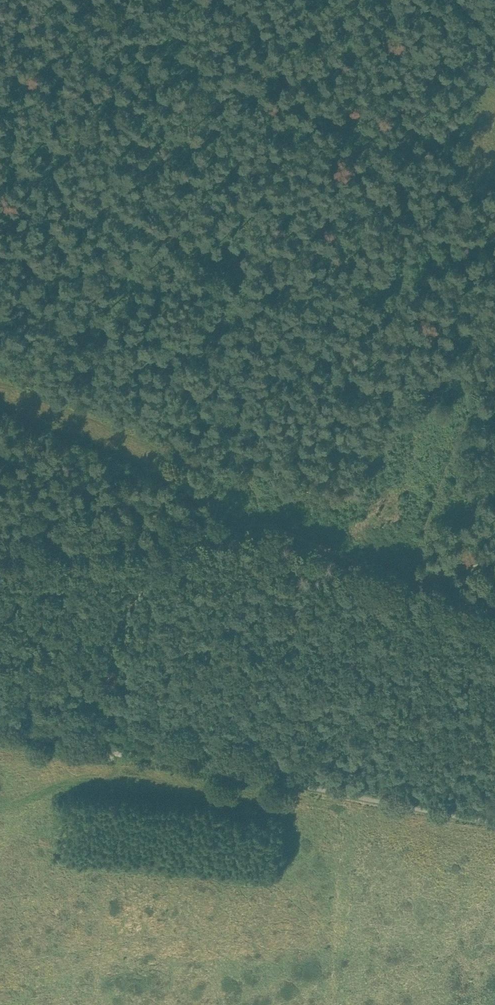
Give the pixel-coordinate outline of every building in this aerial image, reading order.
[(53,450),(53,460),(64,460),(64,451),(53,450)]
